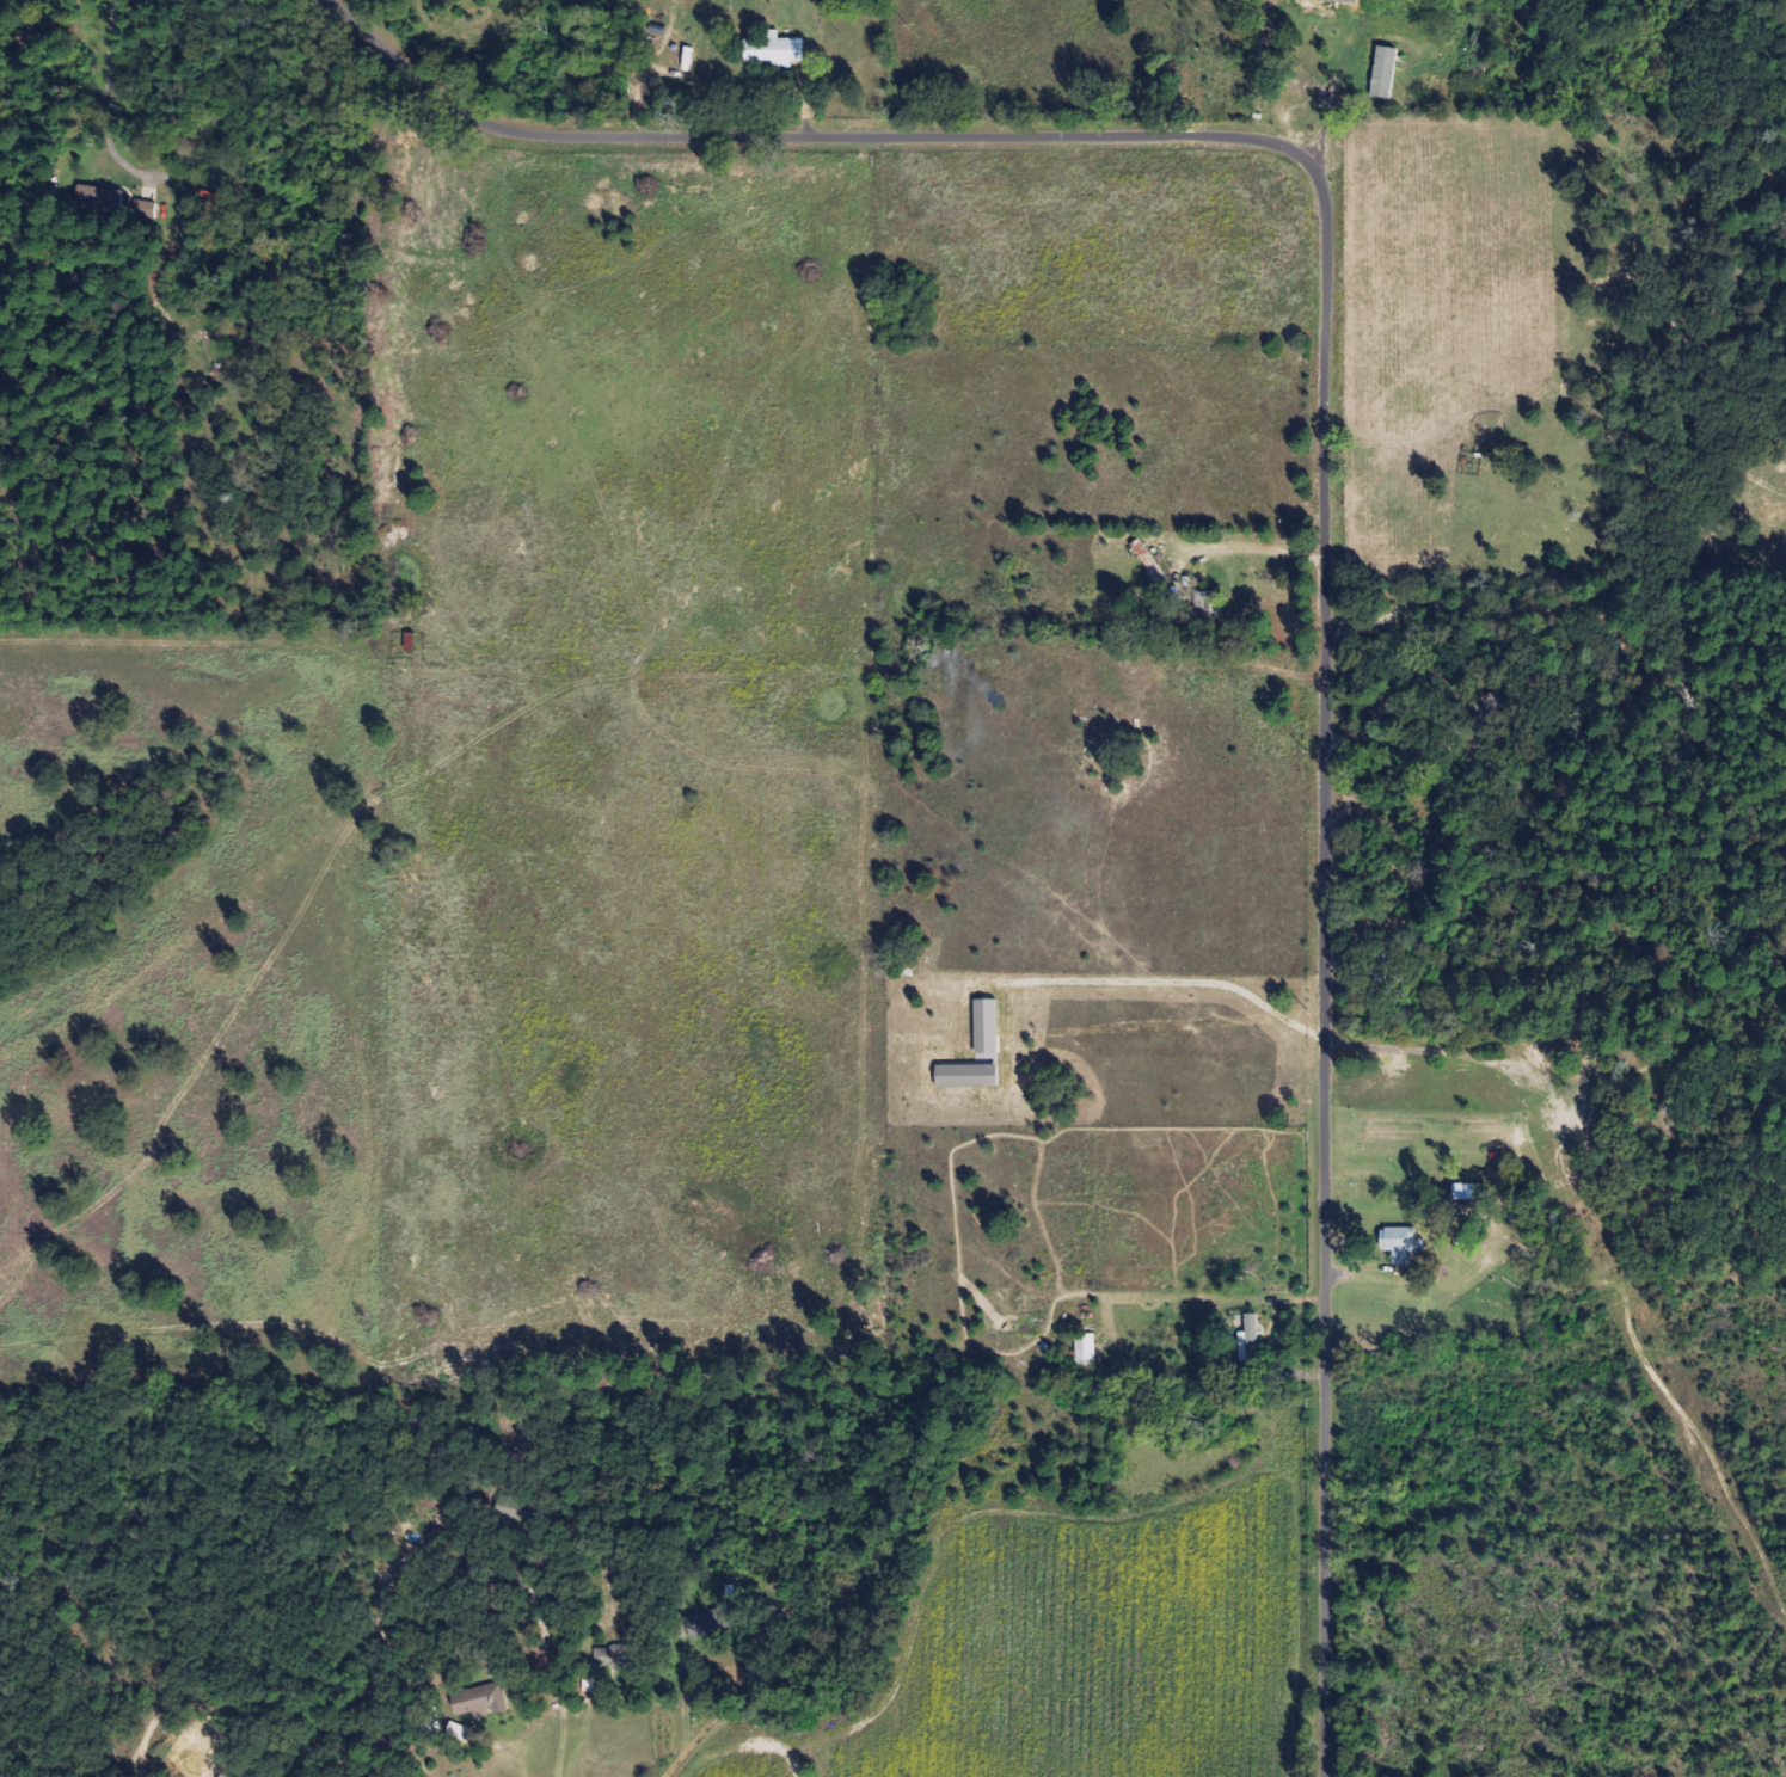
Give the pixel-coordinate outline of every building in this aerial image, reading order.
[(1303,10),(1360,13),(1361,0),(1303,0),(1303,10)] [(749,63),(775,63),(775,65),(808,64),(807,38),(781,39),(781,36),(748,37),(749,63)] [(1402,50),(1380,46),(1371,96),(1393,100),(1402,50)] [(80,184),(78,209),(129,213),(131,188),(80,184)] [(979,1053),(1001,1053),(1000,999),(978,1000),(979,1053)] [(1419,1227),(1389,1228),(1390,1265),(1414,1264),(1413,1251),(1420,1251),(1419,1227)] [(1261,1338),(1261,1314),(1247,1314),(1247,1338),(1261,1338)] [(1078,1335),(1079,1366),(1099,1365),(1098,1334),(1078,1335)] [(692,1638),(741,1629),(736,1607),(688,1617),(692,1638)] [(496,1716),(511,1713),(505,1684),(453,1695),(458,1720),(495,1712),(496,1716)]
